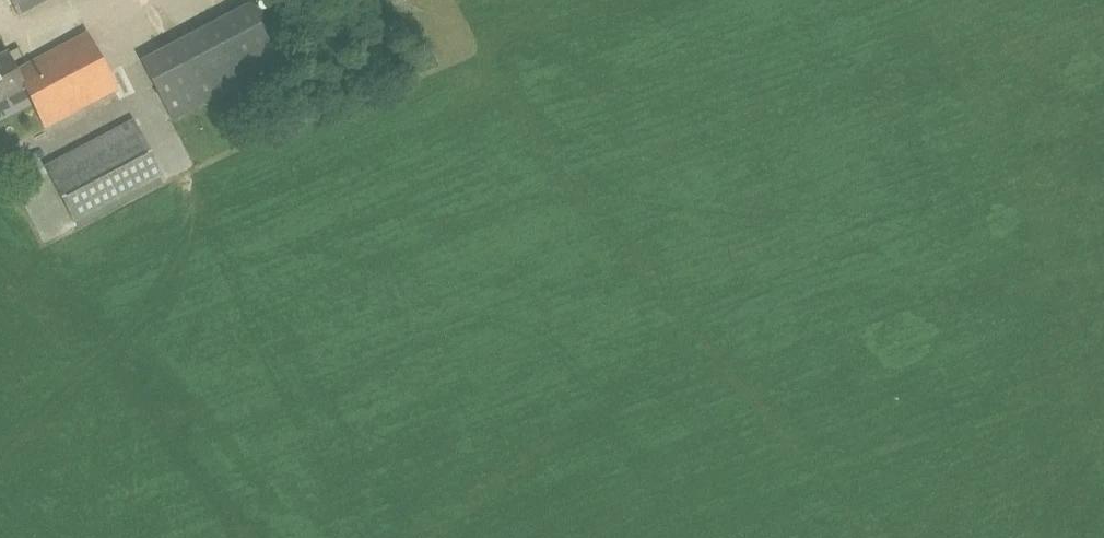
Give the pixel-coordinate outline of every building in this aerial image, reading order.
[(18,11),(39,0),(12,0),(18,11)] [(250,3),(141,61),(172,119),(280,62),(250,3)] [(0,56),(0,99),(24,86),(46,127),(78,110),(78,111),(117,90),(86,32),(16,70),(7,53),(0,56)] [(165,180),(134,122),(47,168),(79,227),(165,180)]
